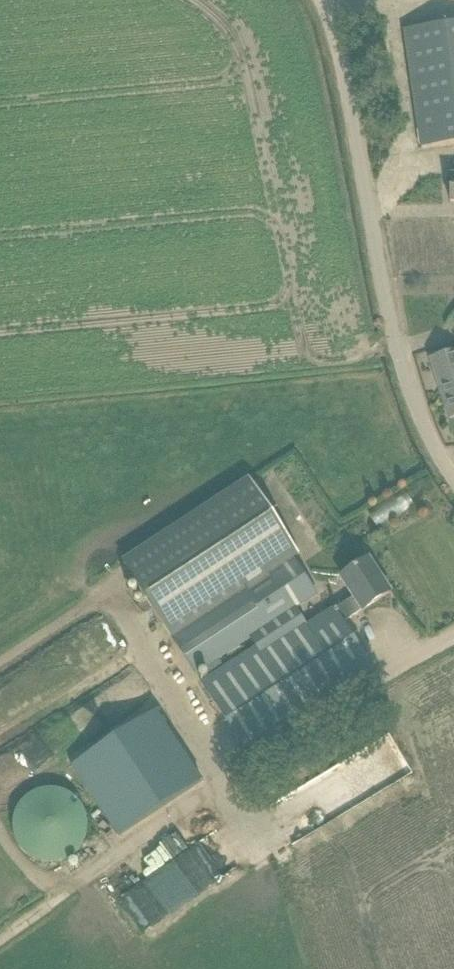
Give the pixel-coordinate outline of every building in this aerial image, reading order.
[(424,27),(405,30),(421,148),(453,143),(453,23),(424,27)] [(451,353),(432,359),(450,419),(453,418),(453,352),(451,353)] [(373,669),(343,623),(389,593),(368,560),(351,571),(342,577),(355,596),(334,610),(333,608),(307,625),(292,604),(314,590),(293,558),(299,554),(251,481),(124,564),(196,674),(251,638),(257,646),(201,682),(246,752),(373,669)] [(158,711),(74,766),(118,838),(202,782),(158,711)] [(306,789),(328,823),(373,794),(351,760),(306,789)] [(64,861),(70,857),(78,851),(84,842),(87,832),(87,821),(84,811),(79,803),(71,796),(62,791),(51,789),(41,790),(31,794),(24,799),(18,807),(14,815),(13,824),(14,834),(17,842),(23,851),(31,858),(40,862),(51,864),(58,863),(64,861)] [(186,858),(121,896),(142,931),(206,893),(186,858)]
